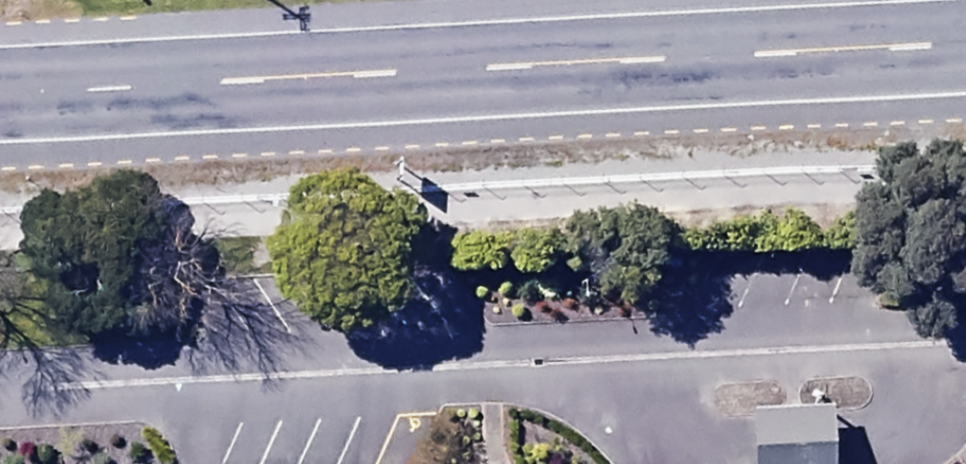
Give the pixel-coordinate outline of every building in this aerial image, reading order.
[(752,463),(833,463),(829,404),(749,409),(752,463)]
